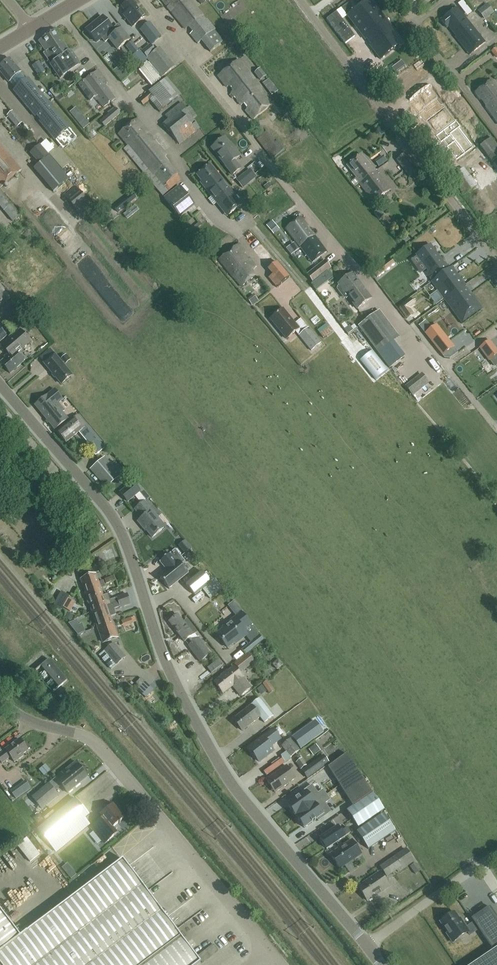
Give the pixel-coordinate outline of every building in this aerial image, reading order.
[(145,17),(132,0),(130,0),(121,7),(126,13),(123,15),(132,27),(145,17)] [(190,0),(161,0),(185,29),(188,27),(192,32),(189,34),(197,44),(201,41),(210,52),(223,41),(214,30),(215,29),(207,19),(206,19),(190,0)] [(370,0),(368,0),(347,16),(354,25),(355,25),(358,29),(358,30),(366,40),(367,39),(371,44),(370,45),(381,59),(402,43),(370,0)] [(477,11),(479,12),(485,20),(494,12),(489,5),(487,3),(477,11)] [(485,43),(457,7),(440,20),(446,28),(448,26),(455,36),(455,37),(469,55),(485,43)] [(326,19),(344,43),(354,36),(336,11),(326,19)] [(115,33),(103,17),(86,30),(96,42),(101,38),(105,42),(109,39),(117,50),(130,40),(121,28),(115,33)] [(123,20),(119,23),(124,31),(128,28),(123,20)] [(151,44),(161,37),(149,22),(140,30),(151,44)] [(69,51),(55,30),(41,39),(40,44),(45,51),(43,53),(60,79),(81,65),(71,50),(69,51)] [(133,56),(139,51),(132,41),(126,46),(133,56)] [(224,46),(217,51),(221,58),(228,54),(224,46)] [(145,58),(161,76),(172,66),(156,48),(145,58)] [(454,55),(449,58),(453,66),(458,64),(454,55)] [(10,59),(0,68),(0,72),(9,82),(10,82),(15,88),(13,90),(35,117),(37,115),(41,120),(39,122),(55,140),(70,128),(28,78),(26,80),(20,73),(21,73),(10,59)] [(250,75),(238,60),(217,77),(226,88),(229,86),(233,91),(231,93),(231,94),(229,95),(232,99),(234,97),(241,105),(243,104),(246,108),(245,110),(253,120),(272,105),(263,94),(261,88),(250,75)] [(161,79),(149,63),(140,71),(152,87),(161,79)] [(260,81),(266,76),(260,68),(254,73),(260,81)] [(115,99),(102,81),(104,79),(98,71),(79,85),(90,100),(95,97),(103,108),(115,99)] [(160,113),(182,95),(166,77),(139,101),(143,105),(149,100),(152,103),(156,108),(160,113)] [(271,95),(278,90),(269,79),(262,84),(271,95)] [(490,80),(472,93),(478,101),(478,100),(487,112),(489,112),(496,122),(496,90),(490,80)] [(431,86),(410,101),(431,129),(432,128),(437,134),(436,135),(436,136),(457,121),(444,104),(441,105),(438,100),(439,97),(431,86)] [(55,98),(61,94),(55,87),(49,91),(55,98)] [(282,102),(275,107),(278,112),(285,107),(282,102)] [(186,109),(181,103),(165,116),(169,121),(163,125),(179,144),(199,128),(193,118),(197,115),(190,106),(186,109)] [(105,127),(120,114),(116,108),(100,122),(105,127)] [(411,126),(415,121),(406,110),(402,114),(411,126)] [(16,127),(22,123),(12,111),(6,116),(16,127)] [(89,126),(84,119),(77,124),(83,131),(89,126)] [(137,119),(118,134),(128,146),(124,149),(158,191),(163,187),(177,176),(177,175),(164,158),(167,155),(159,145),(159,146),(137,119)] [(457,121),(436,136),(441,143),(443,142),(457,161),(474,148),(459,128),(461,127),(457,121)] [(268,131),(266,133),(257,140),(272,159),(285,149),(278,140),(277,141),(268,131)] [(229,144),(224,138),(211,148),(226,166),(225,167),(232,175),(241,168),(234,160),(240,156),(230,143),(229,144)] [(491,138),(484,143),(480,146),(492,162),(496,159),(496,147),(491,138)] [(46,143),(41,146),(49,155),(62,170),(67,165),(54,150),(53,151),(46,143)] [(40,145),(30,153),(39,164),(49,155),(41,146),(40,145)] [(439,164),(447,158),(437,145),(430,152),(439,164)] [(0,189),(21,172),(4,151),(0,147),(0,189)] [(410,178),(418,171),(419,171),(406,154),(397,160),(410,178)] [(70,180),(50,155),(33,169),(40,176),(54,193),(70,180)] [(370,167),(361,155),(347,165),(356,178),(355,179),(373,203),(391,189),(372,165),(370,167)] [(466,166),(473,174),(482,166),(474,158),(466,166)] [(228,216),(242,204),(210,165),(196,176),(201,182),(200,183),(211,197),(216,203),(220,208),(228,216)] [(464,195),(477,185),(464,168),(451,178),(464,195)] [(242,189),(254,179),(247,171),(236,180),(242,189)] [(87,190),(83,184),(77,189),(75,186),(63,196),(79,215),(90,205),(99,217),(106,212),(87,190)] [(179,185),(164,197),(180,218),(195,206),(179,185)] [(137,199),(143,194),(138,188),(132,192),(132,193),(114,208),(118,213),(136,198),(137,199)] [(0,190),(0,207),(13,223),(21,216),(0,190)] [(106,225),(108,223),(113,220),(106,212),(100,217),(106,225)] [(301,217),(286,228),(299,246),(314,236),(312,232),(310,233),(307,228),(308,227),(301,217)] [(314,236),(299,246),(311,263),(326,252),(314,236)] [(453,249),(468,265),(479,255),(464,238),(453,249)] [(247,260),(242,255),(245,253),(239,244),(219,259),(240,287),(254,277),(250,272),(256,267),(249,259),(247,260)] [(263,264),(272,257),(261,244),(254,250),(257,254),(256,255),(263,264)] [(443,264),(429,245),(416,255),(428,271),(426,273),(432,281),(449,269),(444,263),(443,264)] [(102,262),(105,268),(114,263),(111,257),(102,262)] [(376,277),(395,263),(392,259),(373,273),(376,277)] [(313,283),(331,268),(325,260),(307,275),(313,283)] [(278,288),(290,278),(277,262),(269,269),(274,274),(269,278),(278,288)] [(464,286),(451,267),(449,269),(450,269),(432,282),(445,300),(464,286)] [(472,282),(481,295),(496,284),(496,282),(488,270),(472,282)] [(371,298),(352,273),(338,284),(339,285),(337,286),(337,289),(344,299),(347,298),(348,298),(357,309),(371,298)] [(311,284),(316,291),(324,285),(319,278),(311,284)] [(0,286),(0,307),(10,298),(0,286)] [(481,309),(464,286),(445,300),(462,323),(481,309)] [(483,297),(494,309),(496,307),(496,301),(495,298),(496,296),(496,288),(495,287),(483,297)] [(286,339),(299,329),(283,309),(270,319),(286,339)] [(379,311),(359,326),(360,326),(378,351),(390,367),(404,357),(392,341),(398,337),(379,311)] [(432,329),(425,334),(442,356),(453,347),(436,325),(432,329)] [(348,334),(352,330),(349,326),(344,329),(348,334)] [(311,352),(321,343),(308,328),(298,336),(311,352)] [(30,342),(20,330),(2,346),(8,353),(4,357),(6,359),(1,363),(10,373),(23,362),(25,360),(25,358),(22,354),(19,354),(18,355),(16,353),(30,342)] [(489,341),(480,348),(489,361),(496,355),(496,351),(489,341)] [(44,363),(61,384),(72,375),(54,354),(44,363)] [(402,385),(408,397),(427,386),(420,374),(402,385)] [(55,430),(67,419),(62,413),(64,411),(58,403),(63,399),(54,389),(35,405),(55,430)] [(104,448),(86,426),(77,415),(57,431),(66,442),(80,431),(90,444),(88,446),(95,455),(104,448)] [(106,488),(120,476),(104,457),(90,469),(106,488)] [(120,493),(128,502),(140,492),(132,482),(120,493)] [(164,528),(156,518),(157,517),(145,502),(135,510),(142,518),(138,522),(143,528),(144,528),(152,538),(164,528)] [(90,532),(85,535),(90,543),(95,540),(90,532)] [(176,550),(180,555),(186,550),(182,545),(176,550)] [(159,576),(158,576),(169,589),(170,589),(169,589),(188,573),(188,574),(189,573),(182,565),(185,562),(175,549),(159,563),(162,561),(169,569),(159,576)] [(185,583),(194,594),(210,581),(201,570),(185,583)] [(85,591),(104,584),(103,581),(98,582),(95,575),(81,580),(85,591)] [(104,584),(85,591),(88,601),(108,594),(102,596),(100,589),(105,587),(104,584)] [(61,592),(54,606),(62,610),(63,608),(68,599),(69,596),(61,592)] [(111,605),(128,600),(126,594),(115,598),(110,600),(108,594),(88,601),(92,612),(111,605)] [(68,599),(63,608),(70,612),(75,603),(68,599)] [(96,622),(110,617),(109,616),(115,614),(112,608),(118,606),(118,607),(130,603),(128,600),(111,605),(92,612),(96,622)] [(73,613),(67,611),(65,617),(71,620),(73,613)] [(223,629),(216,635),(227,648),(238,639),(239,641),(245,636),(251,643),(241,651),(245,655),(263,640),(260,636),(241,612),(239,614),(222,628),(223,629)] [(177,615),(169,622),(184,641),(196,632),(186,619),(183,621),(177,615)] [(110,617),(96,622),(103,643),(117,638),(110,617)] [(77,620),(69,624),(78,635),(86,632),(82,623),(79,625),(77,620)] [(200,662),(210,654),(198,638),(188,646),(200,662)] [(116,664),(125,657),(113,643),(104,650),(116,664)] [(100,655),(98,646),(90,649),(93,658),(100,655)] [(241,673),(254,662),(248,653),(234,664),(241,673)] [(104,670),(111,666),(106,657),(99,662),(104,670)] [(58,687),(67,680),(49,659),(40,666),(58,687)] [(211,674),(221,666),(217,660),(207,668),(211,674)] [(250,688),(233,667),(228,671),(227,670),(220,676),(221,677),(214,682),(222,694),(233,686),(241,696),(250,688)] [(150,687),(143,694),(146,697),(153,690),(150,687)] [(264,723),(272,716),(259,699),(233,719),(242,731),(260,717),(264,723)] [(273,730),(249,748),(259,762),(273,751),(270,746),(280,739),(273,730)] [(22,755),(28,751),(28,750),(30,748),(30,747),(27,743),(26,743),(23,744),(20,739),(5,750),(6,750),(0,755),(0,761),(2,764),(11,757),(15,762),(23,756),(22,755)] [(290,757),(299,750),(291,739),(282,746),(290,757)] [(347,754),(328,767),(352,806),(371,793),(347,754)] [(307,778),(329,763),(323,755),(301,770),(307,778)] [(300,770),(307,765),(302,758),(295,762),(300,770)] [(77,764),(75,763),(62,774),(64,775),(58,780),(56,778),(32,798),(42,809),(58,795),(53,789),(60,783),(68,793),(81,782),(80,781),(87,776),(82,770),(83,768),(80,765),(78,765),(77,764)] [(275,793),(295,779),(286,766),(266,780),(275,793)] [(299,797),(287,806),(295,817),(325,796),(322,791),(317,794),(311,786),(298,795),(299,797)] [(18,787),(11,792),(16,799),(23,794),(18,787)] [(358,827),(383,811),(372,794),(347,811),(358,827)] [(326,795),(296,817),(304,828),(313,822),(315,820),(317,819),(318,821),(331,812),(325,804),(330,800),(326,795)] [(56,852),(65,845),(89,825),(84,819),(88,815),(75,800),(47,823),(38,830),(56,852)] [(121,823),(120,822),(124,818),(113,805),(101,815),(103,818),(96,824),(90,828),(104,844),(118,833),(113,828),(119,823),(119,824),(121,823)] [(51,808),(42,816),(46,821),(55,813),(51,808)] [(383,814),(357,832),(368,849),(395,831),(383,814)] [(341,831),(338,826),(320,839),(321,841),(320,842),(324,847),(325,846),(326,849),(350,832),(347,827),(341,831)] [(30,862),(40,855),(27,839),(18,846),(30,862)] [(340,869),(361,854),(351,840),(330,854),(340,869)] [(398,872),(414,861),(406,850),(380,867),(387,876),(396,870),(398,872)] [(200,963),(122,860),(20,937),(0,910),(0,964),(197,964),(200,963)] [(62,868),(71,879),(76,874),(75,872),(79,869),(74,863),(70,867),(67,864),(62,868)] [(400,880),(408,876),(405,870),(397,875),(400,880)] [(367,901),(389,886),(379,872),(358,887),(367,901)] [(60,881),(55,873),(46,879),(50,887),(60,881)] [(489,907),(472,919),(474,922),(466,928),(463,924),(462,924),(454,913),(451,915),(450,913),(442,918),(443,920),(440,922),(448,933),(447,934),(452,942),(468,932),(470,935),(479,929),(492,949),(469,964),(496,964),(496,918),(489,907)] [(169,920),(177,915),(174,910),(166,915),(169,920)]
